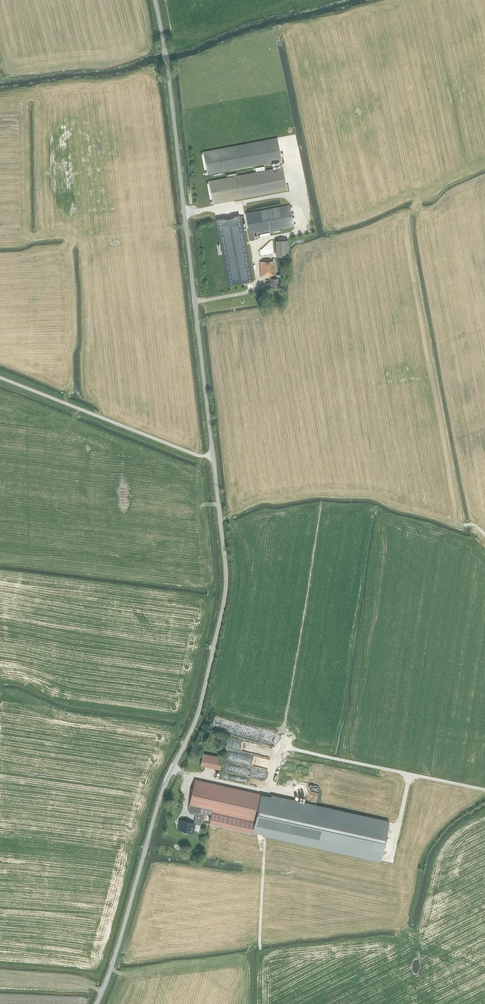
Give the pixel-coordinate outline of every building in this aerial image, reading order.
[(277,138),(203,152),(207,174),(281,160),(281,161),(280,161),(280,163),(282,163),(282,164),(284,163),(283,157),(281,158),(277,138)] [(283,167),(209,181),(213,204),(287,190),(287,189),(289,189),(288,184),(286,185),(283,167)] [(285,206),(246,213),(251,241),(255,240),(254,234),(295,226),(291,205),(285,206)] [(251,271),(240,214),(231,216),(231,218),(226,219),(225,217),(216,219),(226,276),(241,273),(241,276),(246,275),(246,272),(251,271)] [(276,257),(289,256),(288,240),(276,241),(276,257)] [(260,262),(260,276),(271,275),(271,278),(271,288),(279,288),(279,278),(278,278),(278,274),(276,275),(275,261),(260,262)] [(223,758),(203,753),(201,765),(220,769),(223,758)] [(180,820),(178,829),(183,830),(183,831),(184,832),(185,832),(185,833),(186,833),(187,833),(188,832),(194,833),(196,824),(201,825),(203,813),(211,815),(209,824),(253,834),(253,832),(255,821),(261,795),(261,794),(195,779),(189,807),(190,807),(189,810),(197,811),(194,823),(180,820)] [(268,796),(261,795),(255,821),(253,832),(260,834),(262,834),(270,797),(268,796)] [(389,822),(271,796),(270,797),(262,834),(266,835),(381,861),(381,860),(389,822)]
